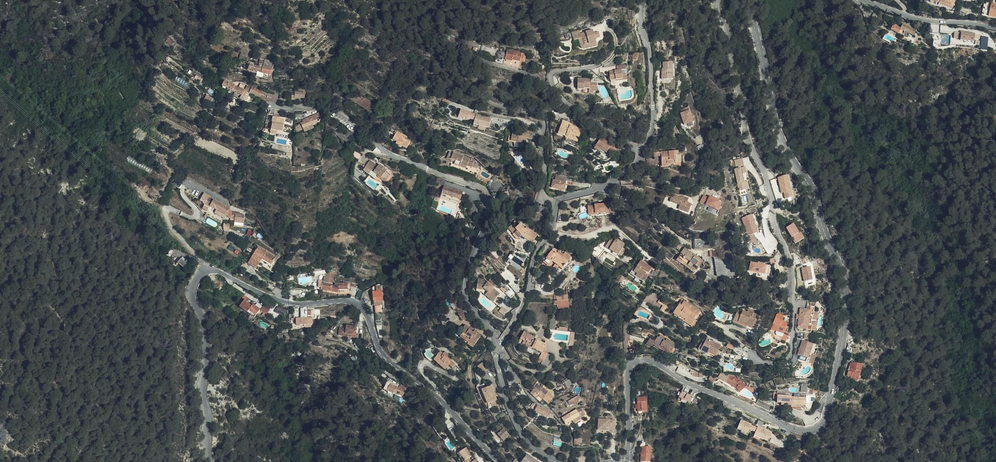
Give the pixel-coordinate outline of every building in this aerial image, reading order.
[(995,17),(995,3),(992,2),(981,0),(977,12),(995,17)] [(884,26),(899,33),(900,29),(908,33),(911,26),(897,21),(895,25),(886,21),(884,26)] [(954,39),(974,41),(975,33),(955,30),(954,39)] [(602,31),(588,34),(580,36),(582,41),(587,41),(588,47),(588,49),(589,49),(590,50),(592,50),(605,47),(603,40),(608,39),(607,34),(602,35),(602,31)] [(986,50),(989,36),(982,35),(980,49),(986,50)] [(515,59),(517,53),(519,45),(504,41),(500,56),(515,59)] [(245,52),(239,50),(237,56),(244,59),(245,52)] [(251,61),(247,59),(246,63),(242,62),(242,64),(241,67),(249,70),(251,62),(251,61)] [(255,74),(260,76),(261,71),(263,65),(262,64),(258,63),(257,64),(251,62),(249,70),(254,71),(256,72),(255,74)] [(269,73),(270,66),(263,65),(261,71),(265,73),(269,73)] [(610,83),(615,83),(621,83),(621,73),(626,73),(625,68),(616,69),(616,74),(609,74),(610,83)] [(621,83),(615,83),(615,85),(626,85),(626,73),(621,73),(621,83)] [(204,80),(195,76),(194,77),(192,76),(191,79),(202,85),(204,80)] [(590,91),(598,91),(599,84),(591,83),(591,80),(579,80),(578,89),(584,90),(585,88),(590,88),(590,91)] [(236,97),(240,98),(243,91),(244,88),(240,86),(239,89),(234,87),(235,85),(225,81),(223,87),(226,89),(226,90),(237,94),(236,97)] [(244,88),(243,91),(249,94),(256,97),(257,95),(260,96),(262,91),(246,85),(245,88),(244,88)] [(299,96),(302,96),(303,91),(294,90),(294,91),(290,91),(290,98),(299,99),(299,96)] [(243,91),(240,98),(247,100),(247,98),(249,94),(243,91)] [(344,98),(369,112),(372,105),(366,102),(367,101),(361,98),(362,97),(357,94),(355,97),(350,94),(350,95),(346,94),(344,98)] [(681,123),(690,121),(687,110),(688,110),(687,107),(680,108),(681,112),(679,113),(681,123)] [(472,118),(474,112),(462,108),(460,117),(468,119),(469,116),(472,118)] [(302,120),(316,111),(315,110),(301,118),(302,120)] [(318,113),(316,111),(302,120),(293,126),(293,131),(302,127),(303,130),(312,126),(311,122),(316,119),(314,115),(318,113)] [(493,118),(478,113),(476,119),(475,123),(490,127),(493,118)] [(270,131),(277,131),(281,131),(281,124),(277,124),(277,118),(270,117),(270,131)] [(564,138),(572,143),(573,141),(580,144),(581,141),(585,142),(587,138),(584,136),(584,135),(580,133),(577,132),(576,133),(572,132),(574,128),(570,126),(564,138)] [(512,127),(510,134),(521,137),(524,139),(524,137),(528,137),(533,139),(539,141),(540,136),(537,133),(512,127)] [(338,136),(341,137),(342,135),(343,132),(336,129),(334,133),(338,136)] [(343,132),(342,135),(349,139),(353,132),(347,129),(345,133),(343,132)] [(400,143),(405,146),(408,142),(409,140),(399,134),(400,132),(396,129),(390,137),(395,140),(394,142),(399,145),(400,143)] [(521,137),(510,134),(509,140),(523,143),(523,140),(524,139),(521,137)] [(573,141),(572,143),(571,144),(581,149),(585,142),(581,141),(580,144),(573,141)] [(608,144),(602,152),(607,155),(612,160),(616,154),(622,158),(625,154),(620,149),(618,151),(608,144)] [(660,161),(668,160),(668,153),(671,153),(671,148),(647,150),(647,155),(655,154),(655,161),(656,164),(660,164),(660,161)] [(470,165),(472,159),(461,155),(462,154),(448,150),(445,158),(451,159),(451,158),(454,159),(453,160),(452,163),(458,165),(458,163),(465,165),(465,164),(470,166),(470,165)] [(744,157),(735,159),(736,166),(734,167),(739,190),(750,188),(744,157)] [(366,171),(372,176),(374,174),(381,181),(386,174),(383,170),(384,169),(378,164),(377,166),(375,165),(367,158),(363,164),(368,168),(366,171)] [(788,175),(778,177),(781,194),(784,193),(784,198),(792,197),(788,175)] [(626,187),(634,189),(635,182),(628,180),(626,187)] [(439,185),(437,195),(456,200),(459,190),(439,185)] [(679,196),(670,193),(668,196),(667,198),(677,202),(675,206),(686,210),(689,201),(685,200),(686,197),(679,195),(679,196)] [(228,206),(207,194),(203,201),(207,204),(208,203),(223,213),(228,206)] [(709,195),(709,197),(703,194),(700,202),(719,211),(723,202),(709,195)] [(588,204),(588,214),(609,213),(609,203),(588,204)] [(753,214),(743,216),(747,235),(757,232),(753,214)] [(786,227),(795,243),(803,238),(795,222),(786,227)] [(529,243),(534,235),(526,230),(525,230),(524,229),(523,230),(523,229),(522,230),(521,230),(516,226),(512,230),(514,232),(510,236),(515,240),(518,237),(529,243)] [(694,237),(692,236),(692,244),(705,245),(705,237),(694,237)] [(618,253),(621,250),(623,246),(615,240),(614,242),(610,238),(601,249),(616,261),(621,255),(618,253)] [(261,253),(270,259),(272,257),(272,258),(275,253),(258,242),(255,246),(254,246),(246,259),(254,264),(260,255),(261,253)] [(683,242),(681,244),(698,260),(700,257),(687,247),(687,246),(683,242)] [(698,260),(681,244),(673,254),(690,269),(698,260)] [(172,248),(169,246),(166,251),(173,255),(174,253),(170,251),(172,248)] [(568,256),(565,253),(561,258),(550,250),(549,252),(547,251),(540,261),(546,265),(550,261),(560,268),(568,256)] [(189,260),(186,258),(185,259),(180,255),(177,259),(185,266),(189,260)] [(711,256),(711,266),(732,268),(732,261),(715,259),(711,256)] [(641,277),(640,279),(644,281),(649,273),(648,272),(650,268),(639,261),(632,272),(636,274),(641,277)] [(750,262),(749,271),(769,274),(770,264),(750,262)] [(801,268),(804,281),(813,279),(810,266),(801,268)] [(490,278),(491,277),(487,272),(478,268),(474,277),(479,279),(482,284),(485,282),(490,290),(495,286),(491,279),(490,278)] [(329,277),(327,271),(326,271),(325,277),(321,277),(320,278),(329,280),(329,277)] [(317,285),(319,286),(337,290),(338,287),(338,285),(334,284),(331,283),(332,278),(329,277),(329,280),(320,278),(319,278),(317,285)] [(485,282),(482,284),(488,291),(490,290),(485,282)] [(568,307),(567,298),(553,298),(552,302),(558,302),(558,306),(568,307)] [(680,302),(677,301),(670,312),(689,325),(690,323),(692,324),(695,320),(691,317),(694,312),(696,313),(698,310),(682,299),(680,302)] [(797,306),(817,310),(817,309),(814,309),(814,304),(806,302),(801,302),(798,302),(797,306)] [(252,307),(250,306),(247,304),(246,305),(243,304),(240,308),(248,313),(249,312),(255,316),(256,317),(257,317),(258,316),(259,315),(258,314),(261,309),(254,304),(252,307)] [(274,309),(280,313),(282,308),(276,305),(274,309)] [(796,316),(794,328),(796,329),(804,330),(811,330),(811,326),(816,327),(817,310),(797,306),(796,311),(796,316)] [(462,318),(467,314),(463,309),(458,313),(462,318)] [(736,318),(754,325),(755,324),(754,323),(756,316),(744,311),(744,312),(739,310),(737,314),(736,318)] [(307,318),(312,318),(312,315),(308,315),(307,311),(300,312),(301,316),(296,316),(296,322),(301,322),(307,318)] [(780,339),(783,331),(787,321),(780,319),(782,314),(775,312),(770,326),(776,328),(773,338),(780,340),(780,339)] [(753,330),(754,325),(736,318),(733,324),(742,328),(743,326),(753,330)] [(344,330),(355,331),(355,322),(345,321),(345,325),(338,325),(338,332),(344,333),(344,330)] [(461,335),(475,344),(482,334),(478,332),(478,330),(478,329),(477,329),(476,329),(475,329),(475,330),(474,331),(470,329),(471,327),(466,324),(462,330),(464,331),(461,335)] [(523,329),(527,332),(528,331),(530,333),(527,337),(532,342),(534,340),(542,347),(548,340),(528,324),(523,329)] [(656,335),(670,344),(671,342),(656,334),(656,335)] [(697,346),(698,347),(699,345),(708,350),(713,353),(719,343),(703,334),(697,346)] [(667,351),(670,344),(656,335),(654,337),(653,337),(651,340),(647,338),(643,345),(648,348),(650,345),(655,348),(656,345),(667,351)] [(797,351),(799,352),(808,354),(810,348),(812,340),(801,337),(797,351)] [(665,354),(667,351),(656,345),(655,348),(665,354)] [(808,354),(799,352),(798,356),(809,358),(812,348),(810,348),(808,354)] [(435,353),(431,358),(434,361),(436,359),(443,366),(446,363),(448,365),(451,362),(446,356),(444,355),(445,354),(447,352),(442,349),(440,351),(437,349),(434,352),(435,353)] [(436,359),(434,361),(442,367),(443,366),(436,359)] [(490,367),(484,360),(478,365),(483,372),(490,367)] [(867,363),(855,360),(852,372),(854,373),(853,375),(863,378),(867,363)] [(734,378),(732,381),(738,385),(734,388),(738,393),(745,387),(740,379),(737,381),(734,378)] [(383,382),(383,383),(384,383),(393,390),(398,394),(401,395),(404,386),(395,383),(394,386),(383,382)] [(384,383),(383,383),(382,385),(391,392),(392,392),(398,394),(393,390),(384,383)] [(537,384),(535,386),(546,394),(550,389),(545,385),(544,385),(543,385),(542,387),(540,385),(537,383),(537,384)] [(391,392),(382,385),(381,389),(383,391),(391,395),(391,392)] [(492,402),(497,400),(492,385),(483,388),(488,403),(492,402)] [(675,397),(687,402),(691,391),(681,385),(675,397)] [(535,386),(530,392),(536,396),(537,394),(542,399),(546,394),(535,386)] [(546,394),(542,399),(545,401),(548,403),(552,397),(550,395),(553,391),(550,389),(546,394)] [(785,404),(788,404),(782,394),(777,393),(776,401),(781,401),(785,401),(785,404)] [(782,394),(788,404),(790,404),(787,394),(782,394)] [(637,411),(645,410),(644,396),(636,397),(637,411)] [(791,396),(790,405),(801,406),(802,403),(805,404),(806,397),(791,396)] [(575,403),(572,397),(562,402),(564,406),(568,404),(569,406),(575,403)] [(500,405),(497,400),(492,402),(494,408),(500,405)] [(551,417),(552,414),(549,412),(550,411),(541,407),(537,406),(535,409),(539,411),(551,417)] [(561,418),(564,423),(567,421),(580,413),(581,415),(583,414),(582,412),(583,411),(580,407),(575,409),(561,418)] [(613,421),(596,419),(595,429),(611,432),(613,421)] [(751,434),(752,430),(754,425),(754,424),(744,420),(740,430),(751,434)] [(760,428),(759,432),(757,436),(771,441),(775,432),(761,426),(760,428)] [(508,436),(502,431),(497,436),(503,442),(508,436)] [(649,446),(638,446),(638,453),(639,453),(639,461),(648,461),(649,446)] [(474,461),(465,449),(459,454),(465,461),(472,461),(474,461)]
